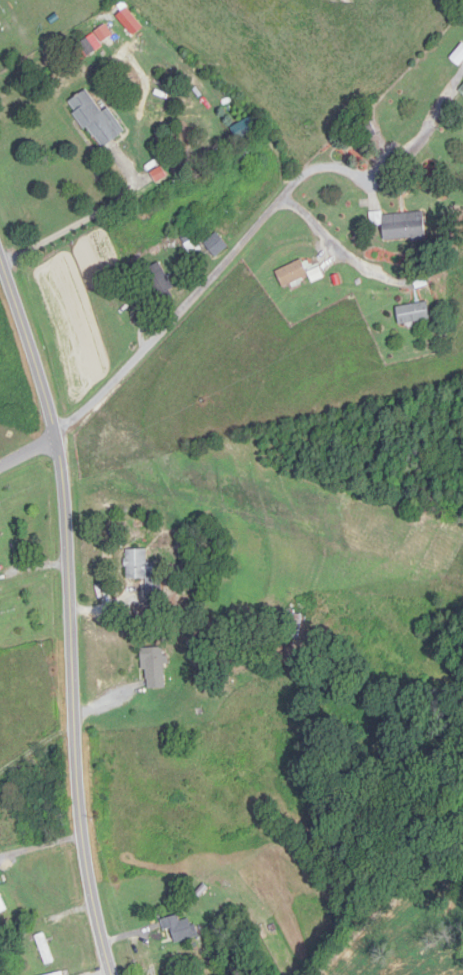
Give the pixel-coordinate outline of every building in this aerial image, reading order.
[(103,43),(115,36),(109,25),(97,32),(103,43)] [(451,59),(460,66),(462,63),(462,46),(451,59)] [(100,149),(126,132),(110,108),(103,113),(88,90),(69,102),(100,149)] [(424,213),(372,216),(372,226),(383,225),(384,241),(426,239),(424,213)] [(205,245),(216,257),(228,246),(217,234),(205,245)] [(310,276),(302,260),(276,272),(284,288),(310,276)] [(160,304),(177,296),(160,264),(144,272),(160,304)] [(397,308),(400,326),(431,320),(428,302),(397,308)] [(148,564),(148,550),(127,550),(127,580),(147,580),(147,598),(160,598),(160,564),(148,564)] [(286,636),(301,638),(304,607),(290,606),(286,636)] [(167,687),(166,647),(144,648),(145,688),(167,687)] [(0,915),(9,911),(0,892),(0,914),(0,915)] [(181,922),(179,916),(168,919),(175,944),(198,937),(193,919),(181,922)] [(36,937),(48,966),(56,963),(45,934),(36,937)]
